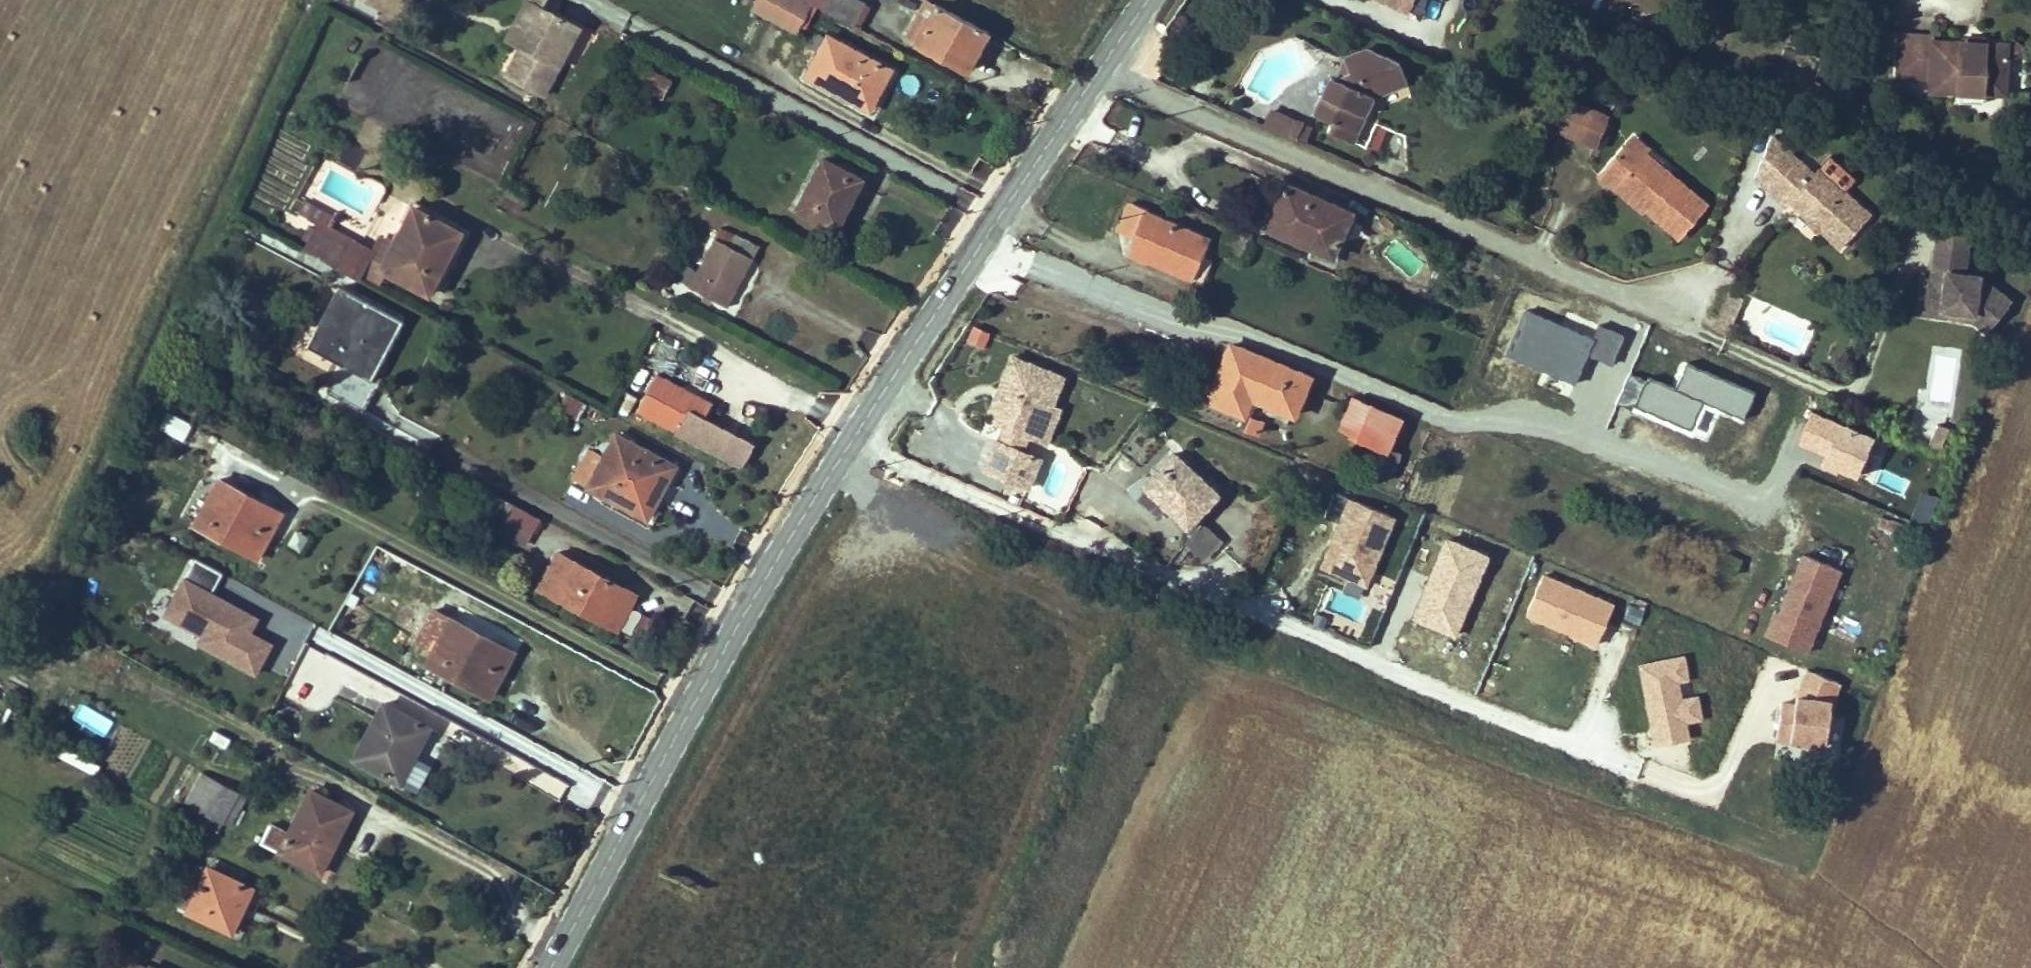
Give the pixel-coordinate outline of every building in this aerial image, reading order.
[(363,0),(357,0),(354,5),(376,16),(380,9),(363,0)] [(381,10),(386,0),(363,0),(380,9),(381,10)] [(541,6),(544,0),(526,0),(505,41),(519,48),(541,6)] [(809,3),(804,0),(757,0),(753,8),(796,29),(809,3)] [(860,29),(872,6),(861,0),(819,0),(825,4),(823,9),(860,29)] [(915,42),(935,3),(929,0),(923,0),(904,36),(915,42)] [(991,33),(935,3),(915,42),(913,44),(969,74),(991,33)] [(541,6),(506,74),(545,95),(581,27),(541,6)] [(803,77),(870,112),(893,68),(827,32),(803,77)] [(1934,35),(1899,34),(1897,76),(1931,78),(1930,90),(1958,91),(1982,92),(2004,93),(2006,43),(1934,40),(1934,35)] [(1331,121),(1327,129),(1352,141),(1371,95),(1406,81),(1399,61),(1369,48),(1345,59),(1349,71),(1336,79),(1331,77),(1314,114),(1331,121)] [(2013,58),(2013,86),(2024,87),(2025,58),(2013,58)] [(1349,71),(1345,59),(1336,79),(1349,71)] [(635,86),(662,99),(673,79),(645,65),(635,86)] [(1982,92),(1958,91),(1958,101),(1981,102),(1982,92)] [(1592,110),(1570,100),(1558,131),(1580,140),(1592,110)] [(1606,116),(1592,110),(1580,140),(1594,146),(1606,116)] [(1269,111),(1264,125),(1304,142),(1310,128),(1269,111)] [(1644,152),(1648,147),(1633,136),(1625,145),(1639,157),(1644,152)] [(1625,145),(1599,176),(1615,189),(1617,186),(1645,209),(1678,237),(1706,204),(1644,152),(1639,157),(1625,145)] [(794,209),(836,232),(865,178),(823,155),(794,209)] [(1797,160),(1770,190),(1786,205),(1789,201),(1840,247),(1870,215),(1818,169),(1813,174),(1797,160)] [(1285,184),(1267,229),(1332,256),(1351,213),(1285,184)] [(1643,212),(1645,209),(1617,186),(1615,189),(1643,212)] [(333,216),(304,202),(299,213),(319,224),(316,229),(310,226),(303,238),(310,242),(305,252),(358,280),(359,276),(371,250),(329,228),(333,216)] [(1135,236),(1127,254),(1144,261),(1145,259),(1190,277),(1206,239),(1145,213),(1147,209),(1130,202),(1118,229),(1135,236)] [(380,268),(387,272),(429,294),(462,232),(413,206),(396,239),(380,268)] [(1897,241),(1870,215),(1840,247),(1880,283),(1897,241)] [(1987,332),(2012,301),(1987,282),(1979,281),(1980,275),(1964,273),(1969,235),(1937,231),(1932,270),(1938,271),(1937,281),(1921,279),(1919,297),(1940,300),(1942,300),(1941,310),(1974,314),(1973,321),(1987,332)] [(688,285),(727,306),(759,245),(736,234),(729,246),(714,237),(696,270),(688,285)] [(379,236),(371,250),(359,276),(380,285),(387,272),(380,268),(396,239),(379,236)] [(1212,259),(1200,254),(1191,276),(1203,281),(1212,259)] [(696,270),(686,265),(678,280),(688,285),(696,270)] [(338,287),(313,335),(347,355),(341,365),(372,381),(404,321),(338,287)] [(1941,310),(1942,300),(1940,300),(1919,297),(1916,314),(1973,321),(1974,314),(1941,310)] [(971,326),(966,342),(984,348),(989,332),(971,326)] [(313,335),(307,347),(341,365),(347,355),(313,335)] [(1244,415),(1251,398),(1294,415),(1309,376),(1230,345),(1208,400),(1244,415)] [(1062,377),(1012,356),(986,418),(1001,424),(983,469),(1027,487),(1038,462),(1021,455),(1029,436),(1042,403),(1050,407),(1062,377)] [(372,381),(341,365),(325,393),(363,413),(378,384),(372,381)] [(639,405),(653,378),(640,372),(626,398),(639,405)] [(655,373),(653,378),(639,405),(636,410),(740,465),(751,444),(704,419),(712,403),(655,373)] [(577,420),(586,405),(567,394),(559,410),(577,420)] [(1379,447),(1393,416),(1351,399),(1338,430),(1379,447)] [(1050,407),(1042,403),(1029,436),(1046,443),(1059,409),(1050,407)] [(182,418),(158,406),(149,422),(173,435),(182,418)] [(1236,424),(1258,432),(1262,422),(1244,415),(1240,413),(1236,424)] [(1861,473),(1874,434),(1809,413),(1796,452),(1861,473)] [(584,488),(646,521),(677,463),(614,430),(602,454),(585,485),(584,488)] [(585,485),(602,454),(587,447),(571,478),(585,485)] [(1398,455),(1379,447),(1370,470),(1388,478),(1398,455)] [(1219,494),(1173,452),(1144,485),(1160,500),(1189,527),(1219,494)] [(260,502),(219,479),(194,525),(257,559),(278,520),(257,508),(260,502)] [(1144,485),(1140,481),(1131,491),(1151,510),(1160,500),(1144,485)] [(1369,590),(1395,517),(1332,494),(1323,519),(1335,523),(1317,571),(1369,590)] [(540,519),(495,495),(489,507),(505,519),(533,533),(540,519)] [(281,513),(260,502),(257,508),(278,520),(281,513)] [(533,533),(505,519),(498,532),(525,546),(533,533)] [(1216,537),(1202,523),(1185,541),(1199,555),(1216,537)] [(294,531),(286,547),(301,554),(309,538),(294,531)] [(1808,656),(1845,571),(1800,551),(1763,636),(1808,656)] [(636,593),(558,553),(540,588),(617,629),(636,593)] [(223,575),(198,561),(169,616),(207,636),(203,643),(257,671),(272,643),(252,632),(259,619),(213,594),(223,575)] [(1541,572),(1522,616),(1597,648),(1616,603),(1541,572)] [(527,596),(489,576),(487,580),(524,600),(527,596)] [(1327,590),(1323,611),(1359,617),(1363,596),(1327,590)] [(451,619),(434,610),(417,642),(434,651),(451,619)] [(434,651),(427,664),(489,698),(510,660),(488,648),(492,641),(451,619),(434,651)] [(510,660),(514,652),(492,641),(488,648),(510,660)] [(326,714),(347,667),(302,647),(281,694),(326,714)] [(1686,655),(1636,663),(1650,748),(1690,741),(1687,724),(1703,721),(1698,688),(1691,689),(1686,655)] [(1830,751),(1836,676),(1799,674),(1797,702),(1778,700),(1774,746),(1830,751)] [(383,702),(355,759),(400,782),(429,727),(383,702)] [(71,720),(104,737),(113,720),(80,703),(71,720)] [(527,765),(521,779),(561,796),(566,782),(527,765)] [(199,811),(194,821),(218,833),(223,822),(231,827),(247,796),(201,772),(185,804),(199,811)] [(320,872),(351,812),(311,792),(290,833),(271,824),(261,843),(320,872)] [(188,911),(209,867),(195,861),(174,904),(188,911)] [(209,867),(188,911),(231,932),(252,888),(250,887),(209,867)]
